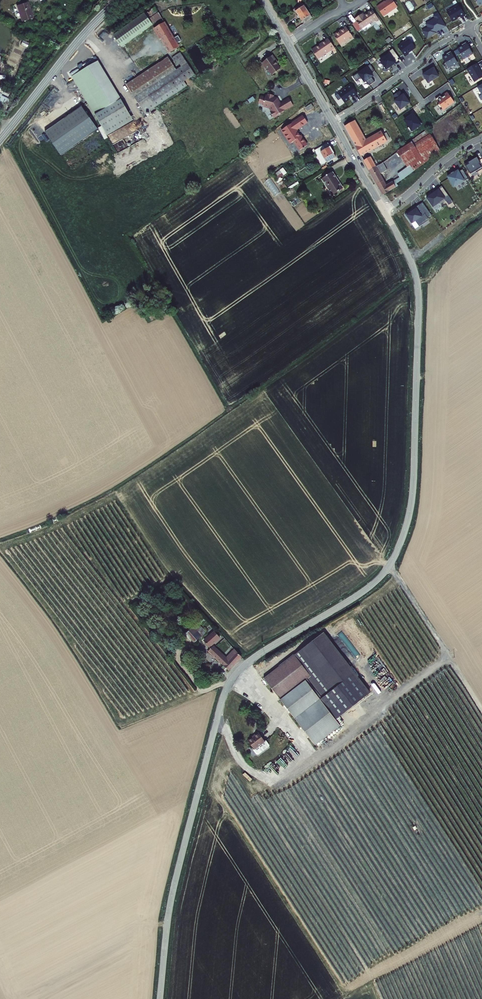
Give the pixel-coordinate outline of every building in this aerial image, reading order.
[(303,0),(295,7),(304,18),(312,12),(303,0)] [(398,2),(396,0),(385,0),(378,5),(384,13),(398,4),(398,2)] [(23,1),(13,4),(19,20),(29,16),(23,1)] [(451,11),(456,20),(464,15),(465,16),(469,14),(463,4),(451,11)] [(373,7),(365,13),(363,14),(362,12),(356,16),(357,19),(353,22),(359,29),(375,18),(376,19),(379,17),(373,7)] [(153,8),(144,14),(151,25),(160,19),(153,8)] [(432,26),(426,29),(431,37),(440,31),(440,30),(445,26),(446,27),(450,25),(442,11),(437,14),(439,17),(430,22),(432,26)] [(120,46),(151,25),(144,14),(113,36),(120,46)] [(162,22),(152,29),(158,39),(161,38),(170,52),(178,47),(176,43),(180,40),(177,35),(172,38),(162,22)] [(341,43),(350,36),(353,34),(347,25),(340,31),(339,30),(334,33),(341,43)] [(320,45),(313,50),(318,57),(335,45),(329,37),(319,44),(320,45)] [(399,46),(406,56),(410,53),(409,52),(412,50),(413,50),(417,47),(411,38),(406,41),(405,41),(402,44),(399,46)] [(465,52),(463,53),(466,59),(477,52),(470,41),(466,43),(467,45),(462,48),(465,52)] [(390,52),(381,59),(385,64),(384,65),(384,69),(388,70),(388,68),(390,69),(391,64),(390,64),(394,61),(396,64),(402,60),(393,47),(388,50),(390,52)] [(449,62),(447,63),(450,68),(461,62),(454,50),(450,53),(451,54),(446,57),(449,62)] [(173,63),(185,80),(195,73),(183,56),(173,63)] [(272,56),(262,64),(266,70),(267,69),(273,76),(280,70),(275,63),(277,62),(272,56)] [(169,57),(127,85),(147,113),(188,85),(185,80),(173,63),(169,57)] [(473,67),(481,80),(481,79),(481,61),(473,67)] [(133,118),(94,63),(71,80),(108,135),(133,118)] [(359,71),(354,75),(357,80),(362,76),(365,80),(367,79),(370,84),(376,80),(372,75),(374,74),(372,72),(376,69),(371,63),(365,67),(365,68),(360,72),(359,71)] [(426,79),(425,80),(428,86),(439,80),(432,68),(428,70),(429,72),(424,74),(426,79)] [(352,83),(336,94),(339,99),(343,97),(346,101),(351,98),(351,97),(353,96),(359,92),(352,83)] [(400,88),(394,94),(397,97),(395,99),(402,107),(411,99),(404,91),(403,92),(400,88)] [(440,99),(438,96),(434,100),(438,105),(436,106),(440,111),(449,104),(449,105),(453,102),(446,93),(442,96),(443,97),(440,99)] [(281,113),(285,110),(284,109),(286,107),(287,108),(293,104),(290,98),(283,102),(281,104),(277,98),(273,97),(273,95),(268,94),(268,95),(266,95),(265,97),(261,96),(259,102),(264,103),(263,106),(268,107),(269,107),(272,111),(271,112),(274,117),(281,113)] [(81,107),(45,135),(63,157),(98,129),(81,107)] [(414,112),(404,119),(409,127),(408,128),(411,133),(423,123),(417,113),(415,114),(414,112)] [(308,123),(302,115),(280,130),(290,144),(294,142),(300,150),(307,145),(298,130),(308,123)] [(357,121),(348,127),(364,156),(394,136),(388,126),(369,139),(357,121)] [(425,153),(417,139),(402,151),(407,160),(409,164),(425,153)] [(334,144),(321,151),(323,156),(326,154),(332,163),(342,158),(334,144)] [(407,160),(402,151),(398,153),(404,162),(407,160)] [(373,156),(367,160),(372,170),(379,166),(373,156)] [(468,163),(475,174),(480,170),(481,171),(481,158),(481,156),(474,160),(468,163)] [(405,179),(418,169),(415,163),(401,173),(405,179)] [(387,171),(383,164),(379,166),(372,170),(386,194),(402,185),(401,182),(399,180),(390,185),(383,173),(387,171)] [(455,174),(452,176),(458,186),(472,178),(467,169),(463,171),(462,169),(459,172),(458,170),(455,173),(455,174)] [(285,171),(277,177),(285,188),(287,186),(288,188),(291,186),(285,178),(285,171)] [(336,172),(325,178),(335,195),(346,189),(336,172)] [(432,193),(426,197),(433,206),(439,202),(440,204),(445,200),(449,205),(453,202),(442,187),(438,190),(438,189),(434,192),(435,192),(432,194),(432,193)] [(431,214),(423,202),(405,214),(412,223),(415,221),(419,226),(429,219),(427,217),(431,214)] [(352,619),(341,626),(363,657),(373,650),(352,619)] [(198,623),(186,633),(194,643),(206,633),(198,623)] [(203,640),(210,648),(221,638),(214,631),(203,640)] [(325,633),(264,678),(316,745),(341,726),(336,719),(370,692),(325,633)] [(226,657),(214,646),(208,652),(211,655),(216,660),(221,665),(222,664),(225,668),(229,671),(242,657),(234,649),(226,657)] [(265,742),(258,733),(248,741),(254,749),(255,750),(265,742)] [(266,741),(265,742),(255,750),(254,749),(253,750),(256,755),(258,755),(269,747),(270,745),(266,741)]
